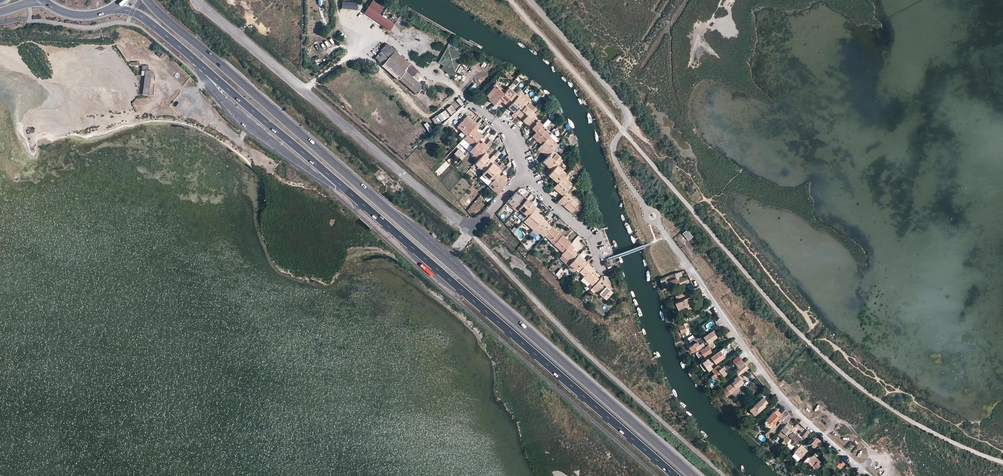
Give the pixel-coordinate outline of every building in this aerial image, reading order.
[(383,7),(373,0),(364,14),(390,30),(394,25),(379,14),(383,7)] [(343,2),(342,9),(357,10),(358,3),(343,2)] [(450,43),(448,46),(465,56),(467,52),(450,43)] [(450,69),(455,72),(465,56),(448,46),(444,53),(442,52),(440,55),(442,56),(439,63),(444,66),(442,69),(448,72),(450,69)] [(395,51),(390,58),(405,71),(406,70),(411,64),(395,51)] [(382,64),(381,65),(397,79),(398,78),(416,94),(423,86),(406,70),(405,71),(390,58),(389,57),(388,58),(384,55),(379,61),(382,64)] [(144,95),(154,95),(154,88),(151,88),(151,70),(148,70),(148,66),(142,65),(142,76),(144,76),(144,95)] [(503,92),(505,90),(496,82),(494,84),(503,92)] [(475,84),(469,89),(471,92),(478,87),(475,84)] [(503,92),(494,84),(484,95),(494,104),(495,102),(503,92)] [(502,100),(503,99),(510,104),(518,95),(508,87),(505,90),(503,92),(495,102),(498,105),(502,100)] [(510,104),(509,105),(515,110),(514,112),(517,115),(517,114),(518,113),(526,105),(527,103),(518,95),(510,104)] [(446,109),(452,115),(456,111),(451,105),(446,109)] [(526,105),(518,113),(524,118),(523,119),(527,123),(533,116),(535,113),(526,105)] [(446,110),(432,119),(436,125),(450,117),(446,110)] [(476,123),(467,115),(457,126),(466,134),(473,127),(476,123)] [(542,124),(533,116),(527,123),(536,131),(542,124)] [(428,122),(424,125),(430,133),(434,131),(428,122)] [(536,131),(532,136),(541,144),(549,135),(551,132),(542,124),(536,131)] [(466,134),(463,138),(472,146),(477,141),(481,136),(476,131),(476,130),(473,127),(466,134)] [(488,132),(486,137),(494,140),(496,135),(488,132)] [(555,141),(549,135),(541,144),(537,148),(541,152),(542,151),(543,150),(548,155),(553,150),(557,145),(554,142),(555,141)] [(473,152),(471,154),(478,159),(485,152),(488,148),(489,146),(483,141),(481,143),(477,141),(472,146),(470,149),(473,152)] [(547,156),(542,161),(552,170),(556,164),(559,161),(562,158),(553,150),(548,155),(547,156)] [(490,158),(487,161),(485,158),(487,156),(488,154),(485,152),(478,159),(475,162),(484,171),(493,160),(495,158),(492,155),(490,158)] [(496,163),(493,160),(484,171),(482,173),(492,181),(499,173),(502,170),(495,164),(496,163)] [(552,170),(548,174),(557,182),(565,173),(556,164),(552,170)] [(501,175),(499,173),(492,181),(490,183),(492,186),(491,187),(495,190),(496,189),(499,192),(503,187),(502,186),(507,181),(505,179),(506,177),(502,173),(501,175)] [(565,191),(571,185),(565,181),(567,179),(566,177),(567,176),(565,173),(557,182),(553,187),(557,190),(558,190),(563,194),(565,191)] [(561,203),(563,201),(566,203),(564,205),(572,212),(576,208),(575,206),(573,205),(577,201),(565,191),(563,194),(557,200),(561,203)] [(510,205),(511,204),(517,209),(518,208),(526,198),(523,195),(521,197),(518,194),(516,192),(506,202),(510,205)] [(518,208),(527,216),(536,206),(526,198),(518,208)] [(539,209),(536,206),(527,216),(525,218),(523,221),(533,229),(543,217),(537,211),(539,209)] [(517,209),(516,210),(525,218),(527,216),(518,208),(517,209)] [(547,221),(543,217),(533,229),(531,230),(537,235),(539,232),(543,236),(544,234),(552,226),(547,222),(547,221)] [(552,226),(544,234),(550,240),(550,241),(553,244),(561,235),(562,234),(552,226)] [(688,240),(693,236),(686,228),(681,232),(688,240)] [(562,234),(561,235),(553,244),(562,252),(570,243),(571,242),(562,234)] [(523,242),(526,249),(533,245),(530,238),(523,242)] [(571,254),(569,252),(572,249),(574,247),(570,243),(562,252),(561,254),(565,258),(566,256),(572,261),(577,254),(574,251),(571,254)] [(583,251),(579,255),(584,259),(588,256),(583,251)] [(587,262),(577,254),(572,261),(570,262),(569,264),(575,269),(578,265),(581,268),(587,262)] [(581,268),(579,271),(584,276),(583,277),(593,285),(599,278),(593,273),(595,270),(587,262),(581,268)] [(595,270),(593,273),(599,278),(600,277),(602,276),(595,270)] [(660,279),(663,289),(678,283),(675,277),(674,273),(660,279)] [(610,289),(607,287),(603,283),(605,281),(600,277),(599,278),(593,285),(592,287),(603,297),(610,289)] [(603,297),(606,299),(612,291),(610,289),(603,297)] [(679,312),(693,305),(689,296),(687,297),(684,291),(675,296),(677,301),(675,302),(679,312)] [(679,327),(681,333),(687,330),(684,324),(679,327)] [(699,350),(702,348),(711,341),(713,341),(711,339),(716,336),(712,330),(703,336),(697,341),(698,343),(701,342),(702,344),(695,349),(697,351),(699,350)] [(693,337),(688,340),(691,344),(688,346),(692,351),(695,349),(702,344),(701,342),(698,343),(697,341),(695,338),(693,337)] [(711,341),(702,348),(699,350),(700,350),(696,353),(700,358),(711,351),(709,349),(710,348),(709,346),(713,343),(711,341)] [(723,356),(719,350),(710,356),(715,362),(723,356)] [(700,364),(704,370),(713,363),(709,357),(700,364)] [(743,362),(740,358),(734,363),(738,367),(743,362)] [(738,367),(743,373),(749,368),(743,362),(738,367)] [(718,364),(711,370),(714,373),(711,376),(714,379),(717,380),(725,372),(718,364)] [(738,367),(734,370),(740,376),(743,373),(738,367)] [(729,392),(730,393),(741,384),(743,382),(737,375),(733,379),(734,380),(725,387),(723,389),(723,390),(725,394),(727,394),(729,392)] [(767,401),(762,397),(749,408),(754,414),(765,405),(764,404),(767,401)] [(771,424),(771,425),(777,419),(779,422),(783,418),(788,413),(784,409),(780,413),(776,409),(774,411),(773,411),(765,418),(766,419),(764,421),(764,423),(767,426),(769,426),(771,424)] [(791,416),(788,413),(783,418),(786,421),(791,416)] [(778,434),(783,438),(790,430),(793,427),(787,422),(778,434)] [(781,442),(790,450),(799,439),(796,437),(797,436),(790,430),(783,438),(782,439),(783,439),(781,442)] [(799,438),(803,442),(811,433),(807,430),(799,438)] [(813,451),(814,450),(821,442),(817,439),(812,444),(813,446),(811,449),(813,451)] [(808,452),(803,447),(795,456),(800,461),(808,452)] [(820,464),(821,463),(817,459),(819,457),(814,452),(809,458),(810,460),(807,464),(808,467),(809,468),(812,469),(815,472),(821,466),(820,464)] [(839,469),(841,470),(846,465),(843,461),(833,472),(833,473),(835,474),(839,469)]
